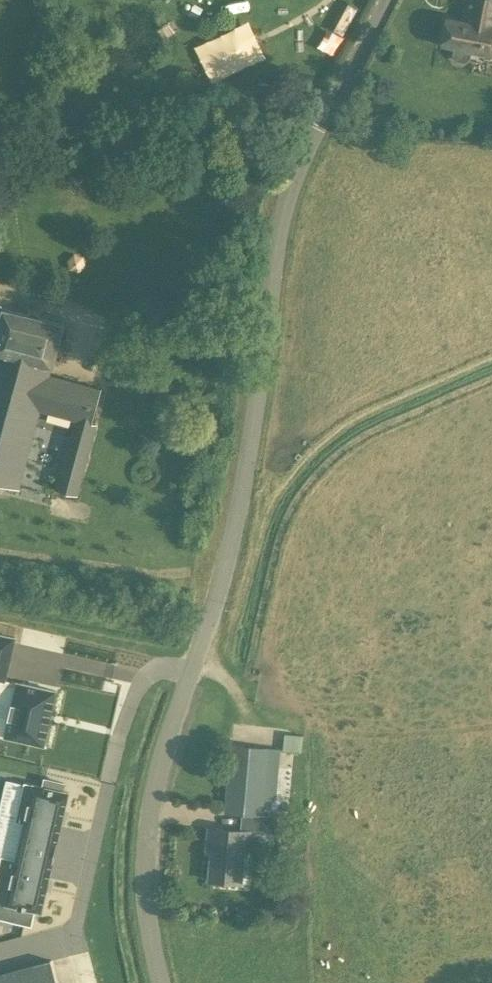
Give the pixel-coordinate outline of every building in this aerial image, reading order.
[(463,22),(448,19),(444,44),(491,53),(491,0),(467,0),(463,22)] [(347,31),(355,8),(345,5),(337,27),(347,31)] [(254,22),(198,43),(212,79),(267,58),(254,22)] [(0,324),(0,482),(20,487),(42,411),(74,420),(56,490),(76,495),(95,425),(93,424),(101,389),(50,375),(53,367),(52,366),(64,324),(4,308),(0,324)] [(15,638),(0,634),(0,677),(5,678),(15,638)] [(17,682),(5,736),(44,745),(56,691),(17,682)] [(242,816),(241,830),(210,828),(209,847),(213,848),(210,880),(242,882),(244,849),(255,850),(257,833),(277,834),(279,816),(264,815),(265,800),(277,801),(282,749),(232,745),(225,813),(242,816)] [(24,782),(15,821),(24,823),(35,825),(31,840),(57,846),(58,842),(57,842),(68,792),(62,791),(64,783),(45,779),(43,786),(24,782)] [(0,861),(0,918),(32,926),(36,910),(41,912),(53,862),(54,858),(57,846),(31,840),(28,853),(27,861),(16,859),(1,855),(0,861)] [(0,972),(0,982),(54,982),(47,959),(0,972)]
